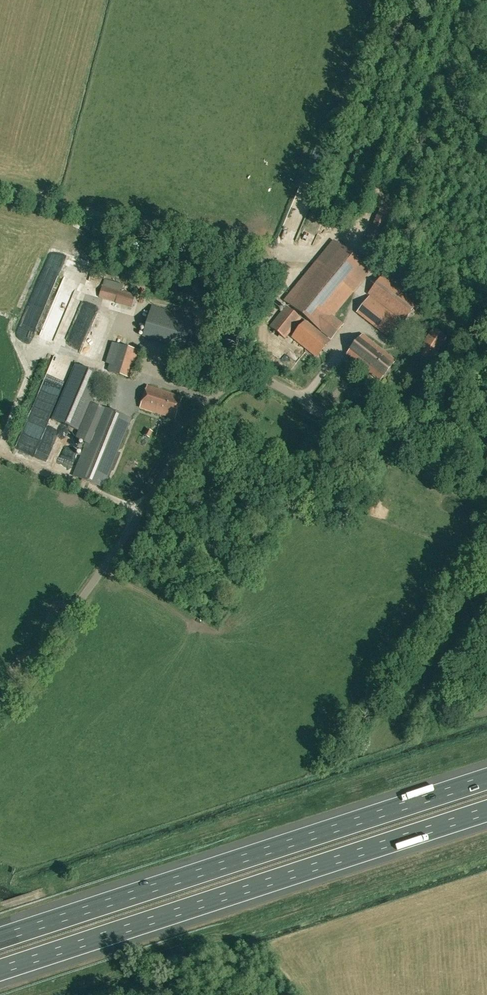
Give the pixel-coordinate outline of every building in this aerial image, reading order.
[(379,254),(392,221),(376,215),(364,248),(379,254)] [(319,240),(322,231),(314,229),(311,237),(319,240)] [(331,318),(353,290),(371,270),(334,240),(317,261),(285,300),(322,331),(332,319),(331,318)] [(404,322),(407,317),(420,301),(414,297),(416,295),(385,271),(368,294),(404,322)] [(136,294),(90,281),(86,293),(115,302),(115,301),(132,306),(136,294)] [(66,293),(62,302),(69,305),(73,297),(66,293)] [(390,339),(403,322),(370,296),(356,312),(390,339)] [(119,312),(121,306),(112,303),(110,309),(119,312)] [(285,338),(301,318),(286,306),(270,326),(285,338)] [(183,348),(191,321),(151,309),(143,336),(183,348)] [(332,319),(322,331),(330,337),(340,325),(332,319)] [(317,356),(330,340),(306,321),(293,337),(317,356)] [(436,353),(446,337),(433,328),(426,339),(428,340),(426,343),(425,342),(419,352),(430,360),(435,352),(436,353)] [(380,380),(395,360),(362,335),(347,354),(380,380)] [(133,379),(141,351),(115,343),(107,369),(109,372),(133,379)] [(91,403),(103,375),(75,364),(51,419),(78,430),(80,431),(91,403)] [(175,418),(182,397),(147,386),(140,407),(175,418)] [(100,407),(91,403),(80,431),(78,430),(75,438),(86,443),(100,407)] [(102,488),(108,475),(113,477),(119,462),(114,460),(131,418),(100,407),(86,443),(81,456),(73,476),(102,488)] [(153,432),(147,429),(144,435),(149,438),(153,432)] [(254,465),(260,455),(248,449),(242,458),(254,465)] [(392,461),(394,456),(386,452),(384,457),(392,461)]
